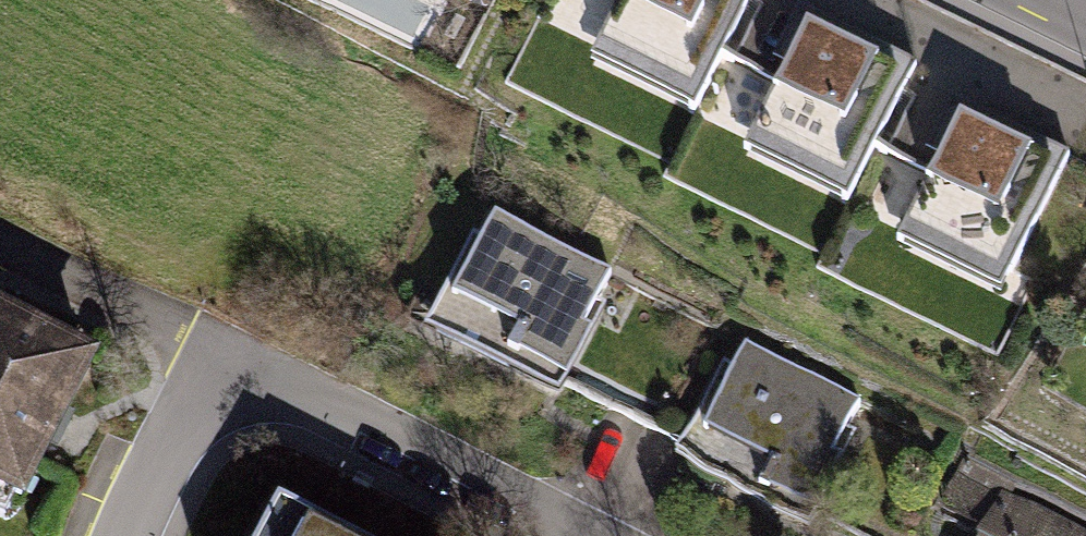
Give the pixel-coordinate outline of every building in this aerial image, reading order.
[(591,60),(690,110),(746,0),(622,0),(591,60)] [(903,80),(805,33),(747,152),(845,200),(903,80)] [(997,295),(1059,170),(959,121),(897,246),(997,295)] [(473,233),(423,327),(558,399),(607,307),(597,302),(612,274),(495,212),(481,238),(473,233)] [(23,505),(99,357),(0,306),(0,493),(23,505)] [(723,363),(676,454),(764,499),(771,484),(819,508),(857,434),(848,429),(861,403),(762,351),(745,343),(732,368),(723,363)] [(980,535),(1085,535),(1085,527),(962,466),(938,510),(982,533),(980,535)] [(261,535),(333,535),(276,507),(261,535)]
